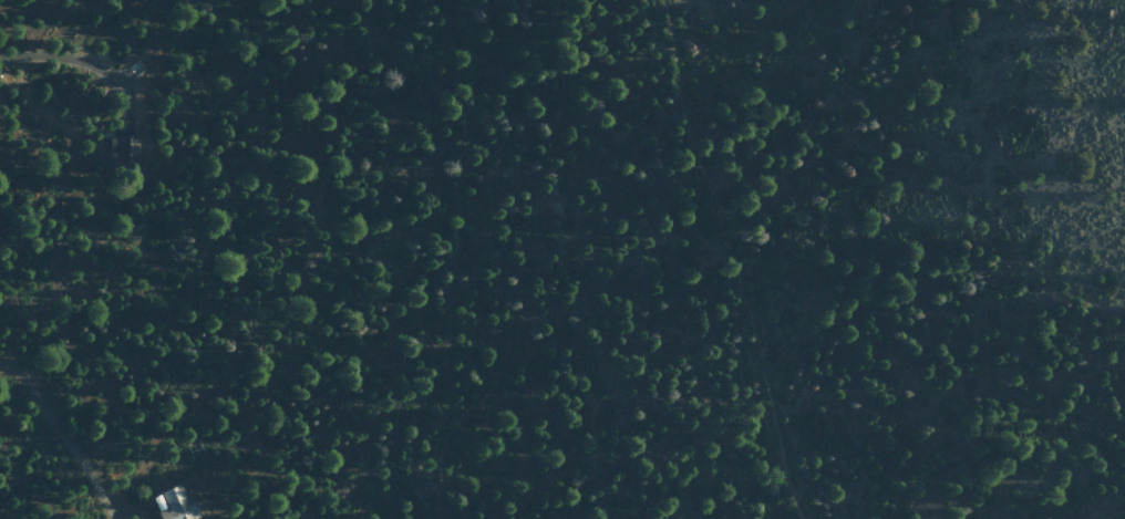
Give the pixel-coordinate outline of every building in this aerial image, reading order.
[(138,166),(139,136),(110,135),(109,165),(138,166)]
